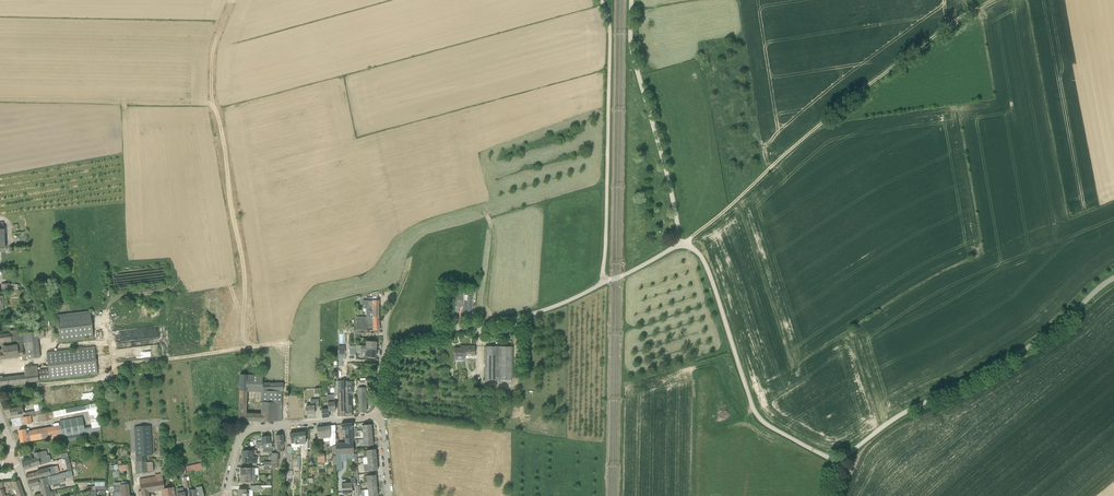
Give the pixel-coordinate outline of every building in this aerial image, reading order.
[(127,272),(128,283),(143,281),(142,270),(141,270),(141,273),(136,273),(136,271),(127,272)] [(166,270),(154,270),(154,279),(166,278),(166,270)] [(9,283),(1,284),(2,292),(11,290),(18,289),(18,287),(17,285),(10,285),(10,284),(9,283)] [(470,315),(472,297),(467,296),(467,302),(463,301),(462,314),(470,315)] [(379,318),(379,311),(379,306),(379,300),(368,301),(368,307),(368,311),(366,311),(366,318),(372,318),(379,318)] [(91,311),(57,315),(60,342),(94,338),(91,311)] [(366,318),(356,318),(356,330),(372,330),(372,318),(366,318)] [(375,330),(379,330),(379,323),(379,318),(372,318),(372,330),(356,330),(356,337),(359,337),(359,334),(366,334),(374,334),(374,331),(375,331),(375,330)] [(11,342),(11,341),(17,341),(17,344),(3,346),(3,349),(5,359),(19,357),(23,356),(23,350),(24,350),(25,359),(41,357),(38,337),(45,336),(44,330),(37,331),(18,334),(18,329),(10,330),(11,333),(1,333),(2,342),(11,342)] [(475,356),(475,346),(463,345),(463,348),(454,348),(454,360),(465,360),(465,356),(475,356)] [(513,346),(502,346),(499,346),(485,346),(485,380),(499,380),(512,380),(513,346)] [(39,381),(98,374),(95,347),(47,352),(48,368),(38,369),(39,381)] [(39,381),(38,369),(37,365),(24,367),(25,374),(0,377),(0,385),(39,381)] [(263,383),(263,375),(240,374),(240,383),(239,420),(267,421),(274,422),(281,421),(283,384),(263,383)] [(336,410),(335,401),(334,395),(334,394),(327,395),(327,402),(328,409),(328,411),(336,410)] [(351,398),(346,398),(346,411),(341,411),(341,416),(352,416),(352,410),(351,398)] [(306,405),(307,415),(315,414),(314,408),(319,408),(318,399),(310,399),(311,405),(306,405)] [(22,407),(10,409),(11,416),(24,413),(22,407)] [(22,417),(24,425),(32,423),(31,415),(22,417)] [(19,430),(21,443),(28,441),(28,442),(49,438),(49,439),(62,437),(85,433),(84,427),(83,416),(59,420),(60,425),(29,430),(29,428),(19,430)] [(336,439),(336,455),(342,454),(346,454),(354,453),(353,441),(353,440),(353,429),(352,423),(341,424),(341,430),(344,430),(345,442),(338,443),(338,439),(336,439)] [(146,455),(153,455),(151,425),(134,426),(136,456),(137,473),(148,472),(148,471),(153,471),(153,462),(152,462),(152,457),(148,458),(149,462),(147,462),(147,460),(146,460),(146,455)] [(336,455),(336,439),(336,435),(335,425),(317,427),(318,439),(329,438),(329,446),(332,446),(333,467),(336,466),(336,455)] [(295,444),(300,444),(299,432),(290,433),(290,441),(291,441),(291,444),(295,443),(295,444)] [(305,432),(299,432),(300,444),(303,444),(304,450),(308,449),(308,439),(305,439),(305,437),(305,432)] [(284,445),(283,434),(276,435),(277,445),(277,452),(283,452),(284,452),(284,449),(284,445)] [(257,448),(263,448),(272,448),(271,443),(269,443),(269,436),(261,437),(262,442),(255,443),(256,447),(257,448)] [(35,458),(22,462),(24,469),(40,464),(44,463),(42,457),(46,456),(47,455),(46,450),(41,452),(33,453),(35,458)] [(188,473),(203,469),(202,463),(187,466),(188,473)] [(364,464),(364,471),(377,470),(377,463),(364,464)] [(37,470),(37,472),(26,475),(27,481),(39,478),(50,475),(55,473),(53,466),(48,467),(37,470)] [(161,489),(165,488),(163,481),(162,473),(155,474),(155,476),(139,479),(140,484),(141,491),(138,491),(139,495),(149,495),(148,492),(161,490),(161,489)] [(39,484),(41,493),(34,495),(35,495),(51,495),(53,495),(52,491),(50,491),(48,482),(46,477),(34,480),(28,481),(29,487),(39,484)] [(352,487),(356,487),(355,479),(355,477),(350,478),(350,482),(342,483),(342,494),(352,493),(352,487)] [(18,480),(13,482),(17,494),(13,495),(14,495),(24,495),(18,480)] [(163,481),(165,488),(161,489),(161,490),(162,495),(174,495),(173,487),(170,487),(169,480),(163,481)] [(122,491),(122,495),(133,495),(129,495),(128,487),(127,485),(121,485),(121,488),(122,491)] [(184,492),(183,487),(176,488),(177,495),(187,495),(186,492),(184,492)]
